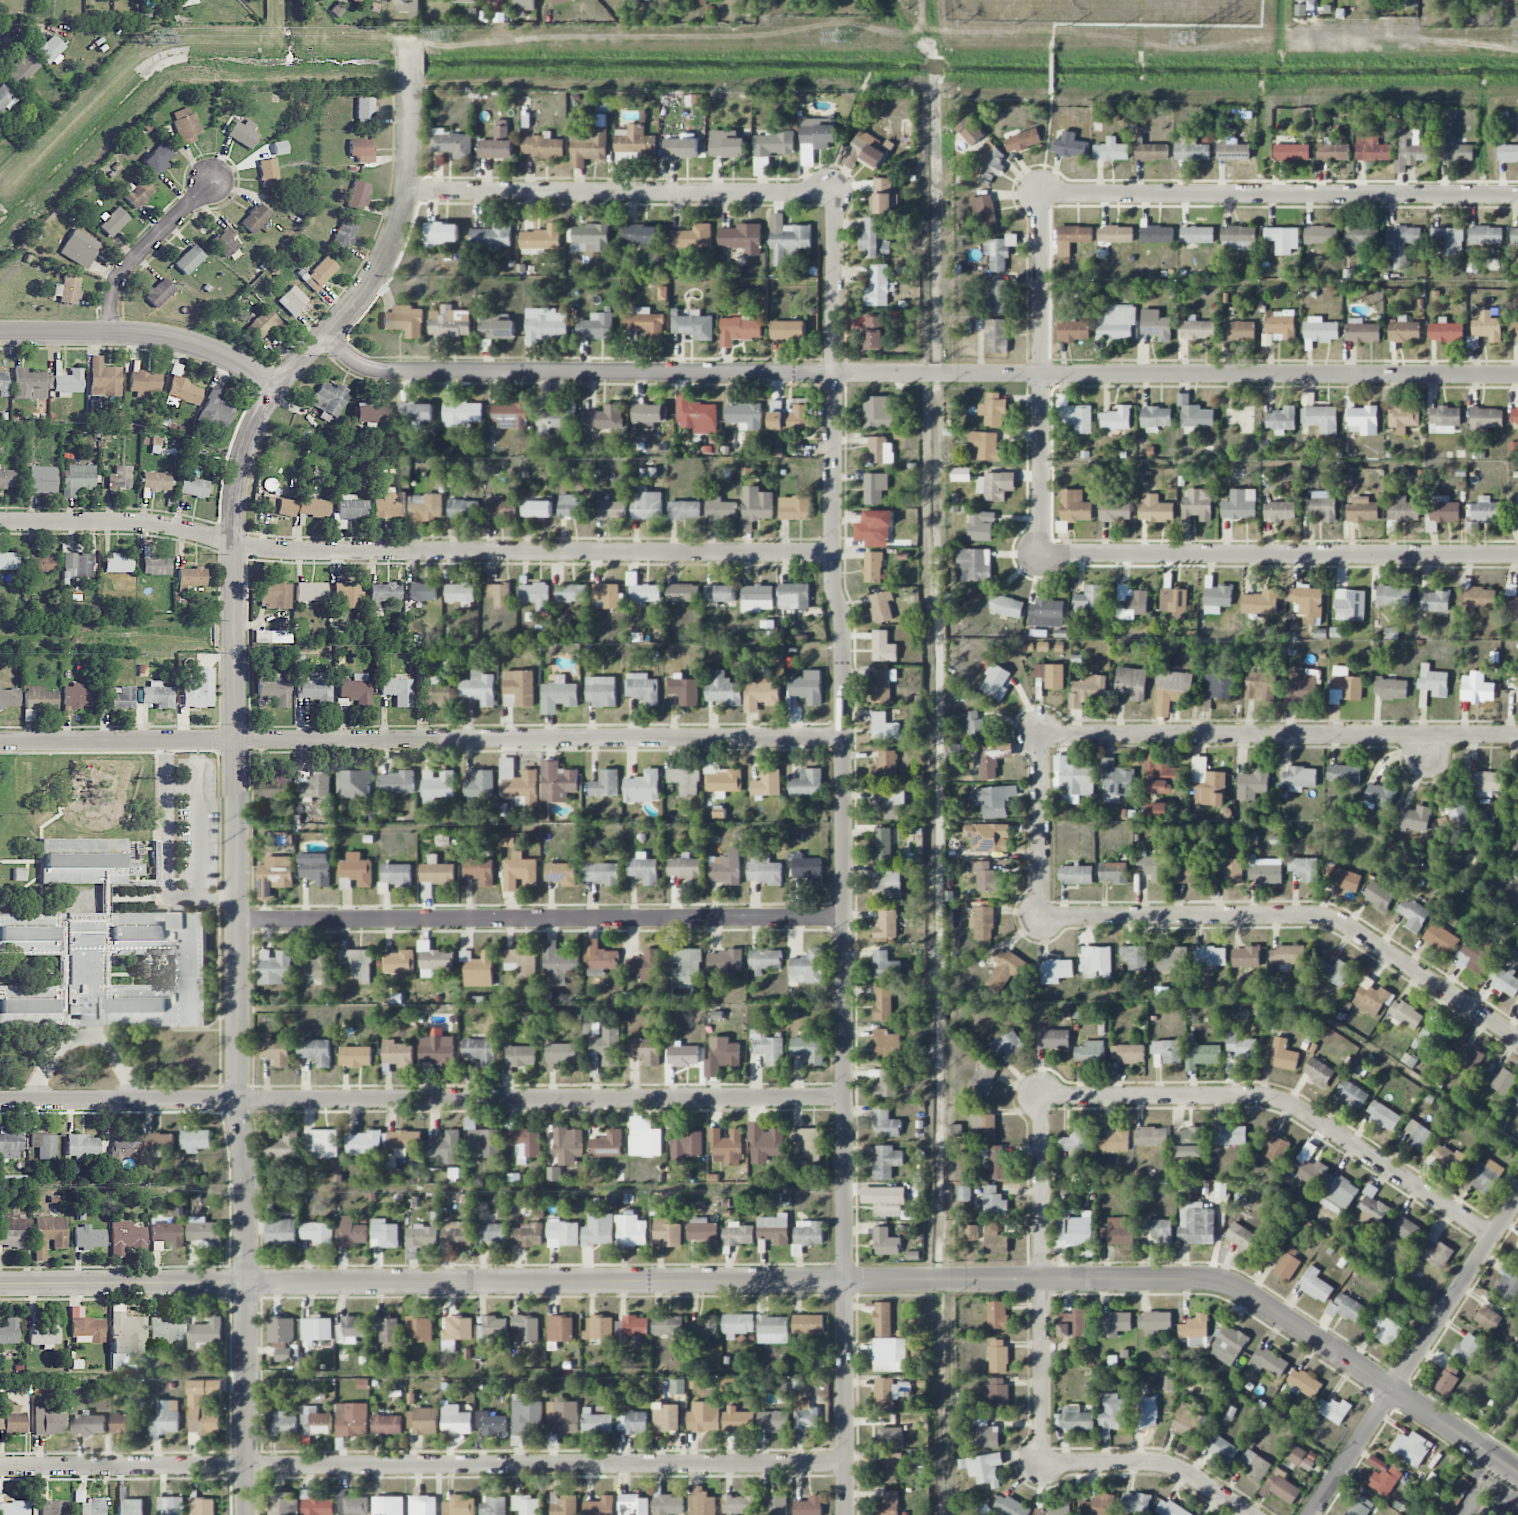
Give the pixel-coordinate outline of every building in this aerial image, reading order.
[(419,0),(398,0),(398,12),(410,12),(410,19),(419,19),(419,0)] [(516,10),(536,11),(536,0),(516,0),(516,10)] [(1296,16),(1307,15),(1307,4),(1296,5),(1296,16)] [(66,46),(53,34),(45,42),(40,37),(31,46),(53,68),(63,58),(59,53),(66,46)] [(40,66),(27,52),(5,74),(18,88),(40,66)] [(1,83),(0,85),(0,111),(4,107),(7,110),(18,99),(1,83)] [(373,97),(356,97),(357,125),(374,125),(373,97)] [(170,112),(180,143),(201,136),(191,105),(170,112)] [(585,159),(606,159),(607,115),(590,114),(590,129),(572,129),(571,168),(585,169),(585,159)] [(986,135),(969,117),(956,129),(973,147),(986,135)] [(836,143),(836,118),(801,118),(801,162),(813,162),(813,149),(828,149),(828,143),(836,143)] [(259,135),(251,130),(255,124),(246,119),(242,125),(235,120),(227,135),(250,149),(259,135)] [(514,141),(508,140),(508,120),(495,120),(495,140),(480,140),(479,158),(514,159),(514,141)] [(657,158),(656,136),(644,136),(644,123),(628,124),(628,130),(615,130),(616,163),(627,163),(627,159),(657,158)] [(1004,140),(1010,154),(1042,142),(1037,127),(1004,140)] [(841,162),(852,169),(859,158),(877,169),(887,153),(874,146),(878,140),(861,129),(841,162)] [(795,130),(767,130),(767,136),(753,135),(753,156),(772,157),(772,153),(794,154),(795,130)] [(1432,145),(1420,145),(1420,130),(1398,130),(1398,173),(1406,173),(1407,165),(1417,165),(1417,160),(1432,161),(1432,145)] [(564,158),(564,139),(551,139),(552,131),(544,131),(544,136),(523,136),(523,154),(533,154),(533,157),(564,158)] [(710,157),(745,157),(746,138),(737,138),(737,131),(711,131),(710,157)] [(1053,154),(1087,158),(1089,142),(1075,140),(1076,132),(1063,131),(1062,139),(1055,138),(1053,154)] [(454,159),(472,159),(472,134),(443,134),(443,132),(431,132),(430,151),(454,152),(454,159)] [(1392,145),(1379,145),(1379,136),(1356,135),(1356,160),(1391,161),(1392,145)] [(1129,144),(1116,144),(1117,136),(1107,136),(1107,145),(1093,144),(1093,170),(1102,171),(1103,160),(1128,161),(1129,144)] [(1135,161),(1169,160),(1168,144),(1143,144),(1143,137),(1135,137),(1135,161)] [(1210,145),(1196,145),(1196,138),(1175,137),(1175,160),(1210,161),(1210,145)] [(1473,161),(1473,145),(1455,145),(1455,137),(1441,137),(1440,160),(1473,161)] [(373,139),(350,139),(350,156),(357,156),(357,162),(372,162),(373,139)] [(699,139),(663,140),(664,158),(700,157),(699,139)] [(287,153),(286,140),(273,142),(275,155),(287,153)] [(1250,145),(1237,144),(1238,140),(1218,140),(1217,161),(1250,161),(1250,145)] [(141,162),(155,175),(175,155),(162,142),(141,162)] [(1000,164),(1007,152),(986,142),(969,176),(989,186),(995,174),(1000,177),(1005,166),(1000,164)] [(1350,160),(1349,143),(1316,144),(1317,162),(1350,160)] [(1310,144),(1275,144),(1275,160),(1309,161),(1310,144)] [(1499,145),(1499,162),(1517,162),(1517,145),(1499,145)] [(262,187),(279,185),(276,158),(259,160),(262,187)] [(138,208),(156,191),(142,176),(124,192),(138,208)] [(873,214),(891,214),(892,178),(874,178),(873,214)] [(347,207),(364,210),(369,183),(352,180),(347,207)] [(972,198),(978,231),(997,228),(992,195),(972,198)] [(252,234),(272,215),(260,202),(240,221),(252,234)] [(110,238),(130,218),(118,206),(106,217),(106,216),(97,225),(110,238)] [(811,249),(811,226),(783,225),(784,213),(771,213),(770,250),(774,250),(773,266),(785,266),(785,255),(799,256),(799,249),(811,249)] [(331,242),(347,250),(359,226),(344,218),(331,242)] [(889,258),(889,218),(866,218),(866,232),(862,232),(862,250),(869,250),(869,258),(889,258)] [(471,229),(470,249),(502,250),(502,247),(511,247),(512,222),(493,221),(493,229),(471,229)] [(521,230),(521,254),(533,254),(533,249),(561,250),(561,223),(548,222),(548,231),(521,230)] [(459,223),(425,224),(425,248),(444,247),(444,242),(460,242),(459,223)] [(1363,250),(1363,243),(1378,243),(1378,224),(1345,223),(1345,250),(1363,250)] [(693,230),(669,231),(669,248),(711,248),(711,224),(693,224),(693,230)] [(761,224),(736,224),(736,228),(718,228),(718,248),(733,248),(734,256),(761,256),(761,224)] [(624,245),(659,244),(658,225),(623,226),(624,245)] [(232,239),(236,236),(228,226),(211,241),(225,258),(238,247),(232,239)] [(573,252),(608,252),(609,226),(573,226),(573,252)] [(1093,243),(1093,227),(1059,226),(1059,257),(1071,257),(1071,242),(1093,243)] [(1174,242),(1174,226),(1140,227),(1141,243),(1174,242)] [(1470,244),(1502,244),(1502,227),(1470,226),(1470,244)] [(59,253),(85,269),(101,244),(74,227),(59,253)] [(1133,242),(1133,227),(1099,227),(1099,242),(1133,242)] [(1214,243),(1214,227),(1181,227),(1181,243),(1214,243)] [(1255,228),(1222,227),(1221,250),(1255,251),(1255,228)] [(1337,244),(1338,227),(1305,227),(1304,244),(1337,244)] [(1421,244),(1421,227),(1385,227),(1385,250),(1394,250),(1394,269),(1406,269),(1406,244),(1421,244)] [(1298,228),(1264,228),(1265,241),(1276,241),(1276,254),(1299,253),(1298,228)] [(1433,228),(1433,255),(1463,254),(1463,228),(1433,228)] [(1005,272),(1005,258),(1010,258),(1009,246),(1018,246),(1017,234),(1005,234),(1005,240),(983,241),(983,255),(989,255),(990,272),(1005,272)] [(206,257),(194,244),(174,263),(186,276),(206,257)] [(339,267),(326,255),(303,280),(315,292),(339,267)] [(889,265),(871,264),(871,288),(865,288),(865,306),(888,306),(888,292),(894,292),(894,283),(888,283),(889,265)] [(55,283),(52,299),(77,303),(81,278),(64,275),(62,284),(55,283)] [(144,294),(156,308),(175,290),(163,276),(144,294)] [(1006,280),(990,279),(989,313),(1005,313),(1006,280)] [(276,300),(293,316),(309,300),(292,284),(276,300)] [(429,336),(462,338),(462,335),(470,335),(471,311),(453,310),(453,305),(441,304),(441,311),(430,311),(429,336)] [(1133,339),(1132,326),(1137,325),(1136,305),(1099,306),(1100,341),(1133,339)] [(382,329),(406,329),(406,339),(422,339),(423,307),(394,306),(394,312),(382,312),(382,329)] [(275,334),(284,324),(266,307),(245,330),(258,342),(270,329),(275,334)] [(663,340),(664,314),(651,314),(651,308),(632,307),(632,314),(624,314),(624,331),(646,332),(646,340),(663,340)] [(526,309),(527,342),(568,341),(568,313),(557,313),(557,308),(526,309)] [(713,341),(713,316),(700,316),(700,309),(690,309),(690,316),(672,316),(671,334),(695,334),(695,340),(713,341)] [(1160,309),(1142,310),(1142,335),(1159,335),(1159,342),(1171,342),(1171,318),(1160,318),(1160,309)] [(1472,319),(1472,336),(1489,336),(1489,343),(1501,343),(1501,318),(1491,318),(1491,310),(1479,310),(1479,319),(1472,319)] [(1266,311),(1266,333),(1263,333),(1262,346),(1273,346),(1273,340),(1294,341),(1295,311),(1266,311)] [(514,314),(480,315),(481,339),(514,339),(514,314)] [(1196,321),(1196,315),(1189,315),(1188,321),(1181,321),(1181,339),(1215,339),(1215,321),(1196,321)] [(1420,342),(1420,322),(1407,322),(1407,315),(1398,316),(1398,322),(1389,322),(1389,342),(1420,342)] [(883,350),(883,316),(866,316),(866,350),(883,350)] [(1339,323),(1323,322),(1323,316),(1306,316),(1305,351),(1313,351),(1313,341),(1339,342),(1339,323)] [(721,317),(720,347),(733,348),(733,339),(762,339),(762,321),(750,321),(750,317),(721,317)] [(1463,323),(1447,324),(1447,317),(1439,317),(1439,323),(1429,324),(1430,342),(1464,341),(1463,323)] [(1380,324),(1362,324),(1363,318),(1347,318),(1346,342),(1380,342),(1380,324)] [(989,319),(988,354),(1006,354),(1007,320),(989,319)] [(771,339),(806,339),(806,322),(772,321),(771,339)] [(1059,321),(1058,341),(1089,342),(1090,322),(1059,321)] [(1255,340),(1255,321),(1223,322),(1224,341),(1255,340)] [(1479,337),(1469,336),(1468,347),(1478,348),(1479,337)] [(121,366),(102,366),(102,355),(90,355),(90,396),(121,396),(121,366)] [(14,398),(29,398),(47,398),(47,372),(26,372),(26,367),(14,367),(14,398)] [(53,395),(83,394),(82,367),(70,368),(70,374),(53,374),(53,395)] [(130,372),(129,394),(160,395),(161,373),(130,372)] [(198,405),(203,388),(191,385),(192,380),(172,374),(164,403),(176,407),(178,400),(198,405)] [(334,387),(319,381),(311,403),(323,408),(320,415),(337,422),(349,389),(336,384),(334,387)] [(195,419),(223,434),(239,402),(212,388),(195,419)] [(717,434),(717,404),(691,403),(691,391),(678,391),(677,428),(694,428),(694,434),(717,434)] [(483,422),(482,402),(455,403),(455,392),(443,392),(444,428),(466,427),(466,422),(483,422)] [(1005,427),(1005,399),(1000,399),(1000,393),(987,392),(987,404),(979,404),(978,416),(984,416),(984,426),(1005,427)] [(1214,427),(1214,410),(1200,410),(1200,405),(1189,405),(1190,394),(1178,393),(1178,406),(1181,406),(1181,427),(1214,427)] [(1314,404),(1314,393),(1302,393),(1302,404),(1314,404)] [(1092,433),(1091,406),(1069,406),(1069,394),(1059,394),(1060,425),(1075,425),(1075,434),(1092,433)] [(894,412),(900,412),(900,397),(864,397),(863,427),(894,428),(894,412)] [(434,403),(399,403),(399,421),(434,421),(434,403)] [(492,403),(492,421),(500,421),(500,429),(527,429),(528,404),(492,403)] [(577,428),(577,403),(560,403),(560,409),(537,410),(537,437),(550,437),(550,428),(577,428)] [(389,404),(355,404),(354,422),(389,423),(389,404)] [(583,428),(622,429),(623,404),(605,404),(604,411),(583,411),(583,428)] [(667,422),(667,404),(633,404),(632,422),(667,422)] [(739,430),(761,431),(761,404),(726,404),(726,423),(739,423),(739,430)] [(769,412),(769,431),(809,429),(809,404),(793,405),(793,412),(769,412)] [(1131,429),(1131,405),(1118,405),(1118,412),(1101,412),(1101,430),(1131,429)] [(1296,406),(1283,405),(1283,412),(1267,412),(1266,429),(1276,429),(1276,432),(1295,432),(1296,406)] [(1388,427),(1395,427),(1395,435),(1406,435),(1406,426),(1419,426),(1420,407),(1389,406),(1388,427)] [(1172,407),(1142,408),(1143,433),(1158,432),(1158,426),(1172,426),(1172,407)] [(1337,434),(1337,407),(1300,407),(1301,425),(1320,425),(1320,435),(1337,434)] [(1378,435),(1377,407),(1348,407),(1348,432),(1360,432),(1360,435),(1378,435)] [(1458,407),(1429,407),(1430,433),(1459,433),(1458,407)] [(112,421),(121,421),(121,408),(112,409),(112,421)] [(1503,427),(1503,409),(1471,408),(1470,436),(1488,437),(1488,427),(1503,427)] [(978,450),(977,461),(1002,461),(1002,450),(997,450),(997,433),(970,432),(969,449),(978,450)] [(893,464),(893,438),(868,438),(868,463),(893,464)] [(95,465),(63,465),(63,498),(75,498),(75,488),(95,489),(95,465)] [(131,488),(131,466),(115,465),(115,473),(108,473),(108,487),(131,488)] [(57,467),(29,466),(28,493),(56,493),(57,467)] [(575,481),(575,468),(561,467),(561,481),(575,481)] [(970,481),(970,468),(952,468),(952,481),(970,481)] [(19,488),(19,470),(0,470),(0,487),(19,488)] [(170,490),(171,472),(143,471),(142,489),(170,490)] [(889,474),(864,473),(864,504),(882,505),(883,491),(888,492),(889,474)] [(976,493),(984,494),(984,500),(1005,501),(1005,491),(1014,491),(1015,474),(977,473),(976,493)] [(209,481),(182,476),(179,493),(206,498),(209,481)] [(760,487),(743,486),(742,532),(753,532),(753,519),(773,520),(774,493),(760,492),(760,487)] [(1092,521),(1092,502),(1083,502),(1083,489),(1060,490),(1061,522),(1092,521)] [(1211,522),(1212,489),(1188,489),(1188,497),(1183,497),(1183,517),(1200,517),(1200,522),(1211,522)] [(1256,519),(1256,489),(1230,489),(1230,501),(1222,501),(1222,519),(1256,519)] [(374,499),(374,517),(406,517),(406,490),(384,490),(384,499),(374,499)] [(1334,522),(1335,491),(1312,491),(1312,500),(1307,500),(1307,514),(1324,514),(1324,522),(1334,522)] [(662,492),(632,492),(632,519),(662,519),(662,492)] [(423,528),(423,519),(441,519),(442,495),(411,494),(411,528),(423,528)] [(578,495),(559,494),(559,519),(589,519),(589,502),(578,502),(578,495)] [(1175,503),(1159,503),(1159,494),(1143,494),(1143,504),(1138,504),(1138,521),(1174,521),(1175,503)] [(356,495),(338,495),(338,517),(367,517),(367,500),(356,500),(356,495)] [(1406,496),(1392,495),(1392,505),(1388,505),(1388,520),(1419,520),(1420,502),(1406,502),(1406,496)] [(1460,503),(1448,502),(1448,496),(1432,495),(1431,522),(1459,523),(1460,503)] [(294,500),(266,496),(264,514),(292,518),(294,500)] [(299,496),(298,515),(329,517),(330,498),(299,496)] [(779,520),(811,520),(811,497),(780,496),(779,520)] [(1369,496),(1354,497),(1354,504),(1347,504),(1348,522),(1379,521),(1378,502),(1369,502),(1369,496)] [(1466,533),(1479,533),(1479,522),(1502,522),(1501,502),(1491,502),(1491,496),(1478,496),(1479,504),(1469,504),(1469,521),(1466,521),(1466,533)] [(737,502),(721,502),(721,498),(706,498),(707,520),(737,520),(737,502)] [(479,518),(480,501),(449,500),(448,517),(479,518)] [(515,519),(515,501),(484,500),(483,511),(489,511),(489,518),(515,519)] [(1100,500),(1100,520),(1130,521),(1131,500),(1100,500)] [(553,501),(522,501),(522,518),(552,518),(553,501)] [(626,501),(596,501),(596,519),(618,519),(618,511),(626,511),(626,501)] [(701,502),(669,501),(669,519),(701,520),(701,502)] [(865,541),(889,540),(889,527),(893,527),(893,510),(864,511),(865,541)] [(994,513),(969,512),(968,541),(993,541),(994,513)] [(1068,533),(1068,522),(1056,521),(1056,532),(1068,533)] [(991,580),(990,549),(957,550),(957,581),(991,580)] [(0,553),(0,569),(19,569),(18,552),(0,553)] [(882,552),(865,552),(864,582),(882,582),(882,552)] [(63,577),(92,578),(92,554),(63,553),(63,577)] [(28,572),(56,572),(56,554),(29,554),(28,572)] [(132,572),(132,555),(105,554),(104,572),(132,572)] [(170,575),(170,558),(142,557),(142,575),(170,575)] [(206,586),(206,568),(179,567),(178,585),(206,586)] [(661,602),(661,585),(638,585),(638,572),(629,572),(629,602),(661,602)] [(1220,614),(1220,606),(1232,607),(1232,586),(1212,585),(1213,580),(1205,580),(1204,614),(1220,614)] [(291,583),(261,582),(260,608),(291,608),(291,583)] [(327,582),(297,582),(297,600),(327,600),(327,582)] [(359,582),(334,583),(334,597),(343,597),(343,608),(364,608),(363,590),(359,590),(359,582)] [(370,584),(371,602),(401,601),(400,583),(370,584)] [(437,600),(437,583),(409,584),(409,600),(437,600)] [(474,606),(473,583),(445,584),(446,603),(462,602),(462,607),(474,606)] [(520,584),(520,603),(536,602),(536,611),(549,611),(548,583),(520,584)] [(810,583),(779,583),(778,608),(810,609),(810,583)] [(1475,607),(1495,608),(1497,589),(1469,587),(1469,584),(1463,583),(1461,613),(1475,614),(1475,607)] [(485,584),(485,598),(494,598),(494,608),(510,608),(510,584),(485,584)] [(556,602),(586,602),(586,585),(557,584),(556,602)] [(620,584),(594,584),(593,609),(619,609),(620,584)] [(699,584),(667,584),(667,602),(699,602),(699,584)] [(1105,585),(1085,584),(1085,594),(1074,594),(1074,609),(1105,610),(1105,585)] [(1147,615),(1148,591),(1128,590),(1128,585),(1118,584),(1117,618),(1135,619),(1135,615),(1147,615)] [(736,586),(705,585),(704,606),(718,606),(718,602),(735,602),(736,586)] [(773,585),(742,585),(742,612),(762,613),(762,609),(773,609),(773,585)] [(1299,602),(1299,617),(1308,617),(1308,620),(1322,621),(1323,588),(1290,587),(1289,602),(1299,602)] [(1411,588),(1376,587),(1376,605),(1411,606),(1411,588)] [(1187,612),(1187,589),(1161,588),(1160,611),(1187,612)] [(1262,595),(1242,594),(1241,613),(1277,615),(1278,589),(1263,589),(1262,595)] [(1365,621),(1366,591),(1336,590),(1335,620),(1365,621)] [(893,620),(889,600),(893,600),(892,591),(870,594),(874,623),(893,620)] [(1450,592),(1422,591),(1422,611),(1449,612),(1450,592)] [(1024,602),(992,594),(988,612),(1020,619),(1024,602)] [(1507,596),(1507,622),(1517,623),(1517,597),(1507,596)] [(1064,601),(1030,600),(1029,626),(1063,627),(1064,601)] [(292,630),(254,630),(254,642),(292,643),(292,630)] [(872,661),(897,662),(897,644),(888,644),(888,630),(873,630),(872,661)] [(988,675),(979,689),(1000,702),(1008,689),(1003,686),(1011,673),(992,661),(985,673),(988,675)] [(1448,673),(1430,672),(1430,663),(1420,663),(1419,689),(1432,690),(1432,697),(1447,697),(1448,673)] [(1064,664),(1033,664),(1033,677),(1045,677),(1044,689),(1064,689),(1064,664)] [(745,713),(759,713),(758,705),(780,704),(780,682),(769,683),(769,666),(762,666),(762,671),(753,671),(753,683),(744,683),(745,713)] [(1362,700),(1362,677),(1348,677),(1348,667),(1332,666),(1331,704),(1340,704),(1340,700),(1362,700)] [(212,707),(213,667),(196,667),(195,681),(182,680),(182,706),(212,707)] [(1321,671),(1290,667),(1285,708),(1302,710),(1303,702),(1314,703),(1318,678),(1320,678),(1321,671)] [(1147,669),(1118,668),(1116,694),(1132,695),(1132,701),(1145,702),(1147,669)] [(891,703),(890,681),(897,681),(897,669),(872,669),(872,703),(891,703)] [(495,707),(495,675),(484,675),(484,670),(472,670),(472,680),(460,680),(460,699),(481,699),(481,707),(495,707)] [(742,703),(742,683),(728,683),(728,670),(714,670),(714,682),(707,683),(707,704),(742,703)] [(789,696),(808,697),(808,706),(822,706),(822,670),(805,670),(805,678),(789,677),(789,696)] [(534,707),(534,671),(504,671),(504,706),(534,707)] [(1156,716),(1170,717),(1171,701),(1190,702),(1192,673),(1159,671),(1156,716)] [(1462,676),(1461,701),(1494,702),(1494,683),(1484,683),(1485,672),(1470,671),(1470,676),(1462,676)] [(338,681),(338,706),(347,705),(346,700),(369,699),(369,673),(352,673),(352,680),(338,681)] [(625,674),(626,698),(646,698),(646,706),(658,706),(658,679),(648,679),(648,673),(625,674)] [(1275,700),(1276,673),(1247,673),(1246,699),(1275,700)] [(289,680),(280,680),(280,674),(270,674),(270,681),(258,681),(258,698),(276,698),(276,708),(289,707),(289,680)] [(555,714),(555,706),(578,706),(578,684),(566,684),(566,675),(556,674),(556,683),(542,683),(542,714),(555,714)] [(668,694),(679,695),(679,706),(698,706),(698,679),(682,679),(682,675),(669,675),(668,694)] [(1082,709),(1082,701),(1105,702),(1106,675),(1086,675),(1086,681),(1070,681),(1069,709),(1082,709)] [(1240,676),(1202,675),(1201,698),(1231,699),(1232,686),(1240,687),(1240,676)] [(440,684),(439,677),(422,677),(423,707),(452,706),(451,684),(440,684)] [(616,677),(588,677),(588,707),(616,707),(616,677)] [(395,707),(412,707),(411,678),(381,679),(381,695),(395,695),(395,707)] [(1374,694),(1380,694),(1380,699),(1407,700),(1408,679),(1375,678),(1374,694)] [(173,686),(161,686),(160,680),(151,681),(151,686),(141,687),(141,704),(156,703),(156,708),(173,707),(173,686)] [(331,681),(297,680),(297,698),(318,698),(318,706),(330,706),(331,681)] [(64,684),(63,707),(96,707),(96,689),(86,688),(87,684),(64,684)] [(45,686),(25,685),(25,709),(57,709),(58,691),(45,691),(45,686)] [(134,709),(134,687),(103,686),(103,708),(134,709)] [(19,689),(0,688),(0,707),(19,708),(19,689)] [(995,738),(992,719),(979,722),(977,711),(964,713),(968,742),(995,738)] [(886,712),(873,712),(872,739),(900,740),(900,723),(886,723),(886,712)] [(980,780),(997,780),(996,759),(1013,758),(1013,744),(974,746),(975,767),(979,767),(980,780)] [(876,778),(896,778),(896,751),(876,750),(876,778)] [(1094,796),(1094,766),(1068,765),(1068,756),(1054,755),(1053,793),(1062,793),(1062,803),(1079,804),(1079,795),(1094,796)] [(1182,768),(1169,767),(1170,756),(1145,755),(1144,776),(1182,777),(1182,768)] [(1194,805),(1225,806),(1226,772),(1207,771),(1207,757),(1192,756),(1191,783),(1195,783),(1194,805)] [(537,770),(522,770),(522,777),(514,777),(514,757),(501,758),(501,798),(525,798),(525,806),(537,806),(537,770)] [(370,771),(346,771),(346,758),(337,758),(338,797),(370,797),(370,771)] [(1132,796),(1133,770),(1115,769),(1115,758),(1103,758),(1101,803),(1119,803),(1120,796),(1132,796)] [(559,761),(542,761),(542,803),(567,803),(567,793),(579,792),(578,769),(559,770),(559,761)] [(742,792),(742,769),(722,769),(722,762),(706,762),(705,792),(716,792),(716,798),(725,799),(725,791),(742,792)] [(1328,765),(1327,783),(1360,784),(1361,767),(1328,765)] [(1282,785),(1288,785),(1288,792),(1302,792),(1302,787),(1316,787),(1317,769),(1283,767),(1282,785)] [(822,768),(800,769),(801,778),(790,779),(790,799),(816,799),(816,791),(822,791),(822,768)] [(1238,774),(1237,800),(1256,801),(1256,793),(1269,793),(1269,768),(1253,768),(1253,774),(1238,774)] [(618,770),(600,769),(600,781),(589,781),(589,796),(618,797),(618,770)] [(624,801),(659,802),(659,769),(645,769),(645,778),(624,778),(624,801)] [(666,769),(667,783),(680,783),(680,797),(699,796),(698,769),(666,769)] [(781,796),(780,769),(762,769),(762,780),(751,780),(751,796),(781,796)] [(309,770),(309,771),(298,771),(298,783),(301,783),(301,797),(329,798),(330,770),(309,770)] [(454,770),(440,770),(440,777),(434,777),(433,770),(422,770),(422,804),(435,804),(435,798),(454,797),(454,770)] [(493,770),(470,771),(470,782),(463,782),(464,797),(493,797),(493,770)] [(260,798),(288,797),(287,771),(274,771),(275,779),(260,779),(260,798)] [(1492,798),(1492,791),(1502,792),(1503,773),(1470,772),(1470,789),(1476,789),(1475,797),(1492,798)] [(414,794),(414,773),(378,773),(378,794),(414,794)] [(1148,781),(1148,794),(1173,794),(1173,782),(1148,781)] [(1389,810),(1397,792),(1371,781),(1363,800),(1389,810)] [(1008,818),(1008,797),(1018,796),(1017,786),(974,788),(974,805),(983,804),(983,819),(1008,818)] [(905,790),(873,791),(874,820),(899,819),(899,810),(905,810),(905,790)] [(1147,818),(1167,818),(1167,803),(1147,802),(1147,818)] [(1432,808),(1417,805),(1416,811),(1401,808),(1396,831),(1404,833),(1406,828),(1427,832),(1432,808)] [(1189,807),(1176,806),(1175,820),(1188,820),(1189,807)] [(1009,852),(1009,824),(963,825),(963,837),(972,837),(972,853),(1009,852)] [(891,828),(874,828),(875,862),(892,861),(891,828)] [(41,883),(108,884),(108,885),(125,885),(125,875),(142,875),(142,863),(125,863),(125,839),(41,838),(41,883)] [(514,847),(513,838),(500,838),(500,847),(514,847)] [(710,884),(740,884),(739,847),(730,847),(731,856),(710,856),(710,884)] [(505,859),(504,891),(517,891),(517,879),(524,879),(523,886),(537,887),(537,860),(522,859),(522,851),(512,851),(512,860),(505,859)] [(783,863),(771,863),(771,852),(750,851),(749,883),(782,884),(783,863)] [(372,860),(362,861),(362,852),(347,852),(347,860),(339,860),(340,878),(358,878),(359,888),(372,888),(372,860)] [(629,878),(644,878),(644,886),(658,885),(657,859),(647,859),(647,852),(637,852),(637,858),(629,858),(629,878)] [(803,858),(803,853),(792,853),(793,877),(808,877),(808,882),(822,882),(822,858),(803,858)] [(330,854),(300,854),(300,879),(316,879),(316,888),(330,887),(330,854)] [(455,864),(437,864),(437,854),(429,854),(429,865),(422,865),(421,898),(432,898),(432,885),(455,886),(455,864)] [(1152,872),(1152,883),(1167,882),(1166,855),(1139,855),(1140,872),(1152,872)] [(701,858),(669,859),(669,877),(688,877),(688,884),(701,884),(701,858)] [(1282,865),(1256,865),(1256,858),(1250,858),(1249,884),(1282,884),(1282,865)] [(1317,858),(1292,858),(1293,876),(1302,875),(1302,882),(1318,882),(1317,858)] [(493,859),(466,859),(467,878),(480,878),(480,887),(494,887),(493,859)] [(1243,859),(1224,859),(1224,883),(1242,884),(1243,859)] [(977,891),(1001,891),(1002,873),(990,873),(990,862),(972,862),(972,871),(977,871),(977,891)] [(576,863),(547,863),(547,882),(561,881),(561,887),(576,886),(576,863)] [(619,864),(585,863),(584,884),(619,884),(619,864)] [(1100,863),(1100,883),(1127,882),(1127,863),(1100,863)] [(1205,863),(1176,864),(1176,883),(1206,882),(1205,863)] [(258,864),(258,900),(272,900),(272,888),(293,888),(292,868),(273,868),(273,864),(258,864)] [(412,865),(383,864),(382,883),(379,883),(379,893),(389,894),(390,885),(412,886),(412,865)] [(1093,884),(1093,865),(1074,865),(1074,866),(1059,866),(1058,884),(1093,884)] [(900,866),(885,866),(885,870),(873,870),(874,899),(901,899),(900,866)] [(1357,892),(1362,875),(1329,866),(1325,884),(1357,892)] [(1362,899),(1388,912),(1397,894),(1372,881),(1362,899)] [(1404,927),(1417,934),(1431,912),(1404,896),(1396,911),(1409,919),(1404,927)] [(994,901),(975,901),(975,918),(969,918),(969,929),(974,929),(974,940),(994,940),(994,901)] [(898,938),(897,911),(880,911),(880,927),(873,927),(873,938),(898,938)] [(1422,940),(1452,955),(1461,938),(1431,922),(1422,940)] [(1483,977),(1494,957),(1488,953),(1494,942),(1485,937),(1480,945),(1467,938),(1454,962),(1483,977)] [(599,938),(586,938),(587,976),(604,976),(604,970),(618,969),(618,950),(599,950),(599,938)] [(420,978),(435,978),(435,969),(454,969),(454,951),(431,951),(431,940),(420,940),(420,978)] [(565,986),(565,972),(578,972),(579,950),(557,949),(558,940),(544,940),(544,973),(551,973),(551,986),(565,986)] [(1305,945),(1277,946),(1277,964),(1296,964),(1296,969),(1306,969),(1305,945)] [(984,984),(999,994),(1010,979),(1016,984),(1029,965),(1002,947),(993,960),(998,964),(984,984)] [(1111,947),(1081,947),(1082,978),(1098,978),(1111,978),(1111,947)] [(1147,947),(1120,947),(1120,960),(1128,959),(1128,970),(1147,970),(1147,947)] [(1186,947),(1174,947),(1174,952),(1165,952),(1165,958),(1157,958),(1157,971),(1187,971),(1186,947)] [(1227,965),(1226,947),(1200,947),(1200,951),(1193,951),(1194,966),(1227,965)] [(1232,948),(1233,967),(1261,967),(1260,947),(1232,948)] [(641,983),(652,983),(652,976),(659,976),(660,948),(646,948),(645,957),(632,957),(632,976),(641,977),(641,983)] [(701,948),(666,949),(666,977),(676,977),(677,986),(692,986),(692,976),(701,975),(701,948)] [(790,957),(789,983),(823,984),(824,948),(809,948),(809,958),(790,957)] [(371,984),(371,950),(340,949),(339,964),(353,964),(352,979),(361,979),(361,984),(371,984)] [(535,978),(536,950),(504,949),(504,971),(518,971),(518,977),(535,978)] [(762,969),(782,969),(782,949),(749,950),(750,970),(755,969),(755,977),(763,976),(762,969)] [(259,984),(283,984),(283,978),(291,978),(291,951),(277,951),(278,958),(270,958),(270,950),(259,950),(259,984)] [(300,979),(329,979),(330,951),(318,950),(317,957),(300,957),(300,979)] [(492,987),(493,950),(482,950),(482,959),(472,959),(472,951),(460,951),(460,961),(465,961),(465,986),(492,987)] [(899,979),(900,961),(888,961),(889,951),(874,950),(874,978),(899,979)] [(708,951),(708,979),(735,979),(735,972),(742,972),(743,951),(708,951)] [(414,973),(414,952),(384,952),(384,973),(414,973)] [(1342,989),(1355,969),(1339,959),(1334,966),(1320,958),(1313,970),(1342,989)] [(1040,984),(1059,984),(1059,978),(1073,978),(1073,961),(1040,962),(1040,984)] [(1517,991),(1517,976),(1495,965),(1487,982),(1516,996),(1517,991)] [(1375,1018),(1385,1002),(1388,1004),(1393,996),(1373,984),(1375,981),(1365,975),(1349,1003),(1375,1018)] [(892,1021),(893,987),(875,986),(874,1021),(892,1021)] [(0,998),(0,1013),(56,1013),(56,999),(0,998)] [(1395,998),(1386,1015),(1415,1031),(1424,1015),(1395,998)] [(1433,1049),(1440,1053),(1452,1033),(1428,1019),(1415,1043),(1431,1052),(1433,1049)] [(590,1053),(603,1053),(602,1066),(620,1067),(621,1027),(603,1027),(603,1037),(590,1037),(590,1053)] [(1011,1059),(1026,1047),(1012,1028),(988,1046),(999,1061),(1008,1054),(1011,1059)] [(783,1038),(762,1038),(762,1029),(752,1029),(753,1054),(766,1054),(766,1066),(783,1066),(783,1038)] [(874,1058),(901,1057),(901,1034),(888,1034),(888,1029),(874,1029),(874,1058)] [(1040,1049),(1070,1048),(1069,1029),(1040,1030),(1040,1049)] [(289,1040),(273,1040),(273,1032),(261,1032),(261,1059),(278,1059),(278,1068),(289,1068),(289,1040)] [(454,1036),(420,1037),(421,1065),(455,1065),(454,1036)] [(1296,1070),(1300,1053),(1285,1050),(1288,1038),(1275,1036),(1272,1049),(1265,1047),(1262,1063),(1296,1070)] [(740,1043),(730,1043),(730,1037),(711,1037),(710,1062),(726,1062),(726,1066),(740,1067),(740,1043)] [(659,1038),(627,1039),(627,1058),(645,1058),(645,1067),(660,1067),(659,1038)] [(823,1065),(823,1038),(790,1038),(791,1058),(812,1057),(812,1066),(823,1065)] [(1228,1054),(1243,1054),(1243,1063),(1256,1063),(1257,1039),(1228,1038),(1228,1054)] [(395,1044),(395,1039),(383,1040),(384,1071),(391,1071),(390,1067),(413,1066),(413,1044),(395,1044)] [(495,1039),(462,1040),(462,1058),(481,1058),(481,1067),(495,1067),(495,1039)] [(331,1040),(298,1040),(299,1059),(317,1058),(317,1068),(331,1067),(331,1040)] [(1105,1063),(1105,1040),(1083,1041),(1083,1046),(1074,1047),(1075,1064),(1105,1063)] [(1181,1041),(1152,1041),(1152,1054),(1163,1054),(1163,1064),(1182,1064),(1181,1041)] [(1455,1053),(1462,1057),(1458,1065),(1475,1074),(1485,1054),(1462,1041),(1455,1053)] [(577,1044),(547,1043),(547,1071),(555,1071),(555,1065),(577,1066),(577,1044)] [(699,1045),(669,1044),(668,1066),(699,1067),(699,1045)] [(535,1045),(505,1046),(506,1074),(512,1074),(512,1067),(536,1066),(535,1045)] [(1111,1045),(1112,1063),(1145,1062),(1144,1045),(1111,1045)] [(340,1047),(341,1067),(372,1067),(372,1046),(340,1047)] [(1221,1046),(1187,1046),(1186,1071),(1196,1071),(1196,1064),(1221,1064),(1221,1046)] [(1335,1069),(1311,1057),(1302,1075),(1327,1087),(1335,1069)] [(970,1089),(988,1096),(997,1070),(979,1064),(970,1089)] [(1487,1068),(1479,1081),(1509,1099),(1517,1084),(1517,1076),(1503,1067),(1499,1075),(1487,1068)] [(898,1097),(899,1069),(881,1069),(880,1085),(874,1085),(874,1096),(898,1097)] [(1335,1096),(1360,1111),(1370,1094),(1346,1080),(1335,1096)] [(1395,1131),(1402,1115),(1373,1100),(1365,1116),(1395,1131)] [(875,1137),(900,1137),(901,1120),(889,1119),(889,1109),(875,1109),(875,1137)] [(996,1140),(995,1114),(971,1115),(971,1132),(977,1132),(977,1140),(996,1140)] [(662,1129),(652,1129),(652,1118),(631,1117),(630,1156),(662,1156),(662,1129)] [(1405,1130),(1412,1135),(1406,1144),(1423,1154),(1435,1134),(1412,1119),(1405,1130)] [(784,1129),(765,1129),(765,1122),(750,1121),(750,1164),(768,1165),(768,1156),(784,1157),(784,1129)] [(1129,1127),(1116,1128),(1116,1133),(1108,1133),(1108,1138),(1100,1139),(1100,1153),(1129,1152),(1129,1127)] [(1246,1127),(1213,1128),(1213,1145),(1247,1145),(1246,1127)] [(714,1163),(731,1163),(731,1160),(742,1160),(742,1128),(731,1128),(731,1138),(722,1138),(722,1129),(710,1129),(710,1141),(713,1141),(714,1163)] [(805,1156),(824,1157),(824,1129),(795,1128),(795,1145),(805,1145),(805,1156)] [(1059,1138),(1060,1152),(1090,1151),(1089,1128),(1071,1128),(1071,1137),(1059,1138)] [(1168,1129),(1135,1128),(1135,1146),(1168,1147),(1168,1129)] [(1176,1128),(1176,1157),(1204,1157),(1204,1128),(1176,1128)] [(583,1129),(571,1129),(571,1138),(562,1138),(562,1129),(556,1129),(557,1164),(574,1163),(573,1157),(583,1157),(583,1129)] [(622,1157),(622,1129),(608,1129),(608,1138),(590,1138),(590,1157),(622,1157)] [(182,1131),(183,1154),(199,1154),(199,1149),(211,1148),(211,1130),(182,1131)] [(266,1139),(265,1159),(297,1159),(298,1131),(284,1130),(284,1139),(266,1139)] [(338,1157),(338,1130),(306,1130),(307,1157),(338,1157)] [(459,1165),(459,1130),(446,1130),(445,1139),(427,1139),(426,1157),(440,1158),(440,1164),(459,1165)] [(540,1130),(509,1131),(509,1146),(516,1145),(517,1165),(527,1164),(526,1158),(541,1157),(540,1130)] [(388,1131),(388,1148),(395,1149),(395,1157),(407,1158),(407,1150),(420,1150),(421,1132),(388,1131)] [(702,1131),(671,1131),(672,1163),(685,1163),(685,1157),(703,1157),(702,1131)] [(23,1133),(0,1132),(0,1158),(18,1159),(18,1150),(23,1150),(23,1133)] [(38,1159),(56,1159),(56,1132),(30,1132),(30,1147),(38,1147),(38,1159)] [(381,1132),(347,1133),(347,1154),(382,1153),(381,1132)] [(1291,1142),(1266,1132),(1257,1153),(1282,1164),(1291,1142)] [(174,1150),(174,1133),(143,1134),(143,1150),(174,1150)] [(66,1156),(75,1156),(75,1160),(99,1160),(99,1136),(66,1135),(66,1156)] [(137,1157),(137,1137),(112,1137),(112,1164),(122,1164),(122,1157),(137,1157)] [(1327,1169),(1309,1157),(1314,1149),(1304,1143),(1286,1169),(1311,1185),(1306,1192),(1310,1195),(1327,1169)] [(1466,1157),(1437,1143),(1429,1159),(1458,1173),(1466,1157)] [(875,1180),(893,1179),(892,1167),(904,1166),(903,1150),(893,1151),(893,1145),(874,1146),(875,1180)] [(1006,1146),(982,1146),(982,1156),(988,1156),(989,1179),(1007,1179),(1006,1146)] [(396,1154),(385,1154),(386,1182),(401,1181),(400,1167),(396,1167),(396,1154)] [(1491,1196),(1505,1167),(1488,1159),(1486,1164),(1475,1159),(1463,1181),(1491,1196)] [(547,1181),(561,1181),(561,1167),(547,1167),(547,1181)] [(1338,1175),(1337,1178),(1330,1174),(1322,1187),(1327,1190),(1319,1203),(1343,1217),(1360,1187),(1338,1175)] [(913,1196),(924,1196),(925,1184),(914,1183),(913,1196)] [(984,1215),(1008,1214),(1008,1200),(1000,1200),(999,1185),(983,1185),(984,1215)] [(1352,1215),(1377,1229),(1390,1207),(1373,1198),(1377,1191),(1369,1186),(1352,1215)] [(905,1187),(874,1188),(874,1217),(902,1217),(901,1205),(905,1205),(905,1187)] [(1180,1240),(1187,1240),(1187,1245),(1216,1244),(1215,1209),(1203,1209),(1203,1202),(1179,1203),(1180,1240)] [(1092,1211),(1083,1211),(1083,1218),(1071,1218),(1071,1213),(1059,1213),(1059,1241),(1055,1241),(1055,1252),(1068,1252),(1068,1244),(1092,1244),(1092,1211)] [(18,1219),(18,1214),(0,1214),(0,1247),(29,1247),(30,1219),(18,1219)] [(613,1214),(588,1214),(588,1227),(582,1227),(582,1245),(613,1245),(613,1214)] [(1454,1249),(1439,1241),(1435,1249),(1421,1241),(1427,1231),(1395,1214),(1384,1233),(1445,1266),(1454,1249)] [(639,1215),(617,1215),(618,1245),(647,1245),(647,1221),(639,1221),(639,1215)] [(367,1225),(353,1225),(353,1216),(341,1216),(341,1228),(337,1228),(338,1246),(368,1245),(367,1225)] [(66,1217),(34,1218),(34,1261),(45,1261),(45,1240),(52,1239),(52,1248),(66,1248),(66,1217)] [(206,1217),(188,1217),(188,1240),(199,1241),(199,1248),(222,1249),(222,1223),(206,1222),(206,1217)] [(718,1223),(708,1223),(708,1218),(689,1217),(689,1240),(708,1241),(708,1245),(718,1245),(718,1223)] [(789,1218),(758,1217),(758,1240),(773,1240),(773,1246),(788,1246),(789,1218)] [(1127,1218),(1108,1217),(1107,1244),(1134,1245),(1134,1226),(1127,1226),(1127,1218)] [(266,1219),(267,1247),(297,1246),(296,1219),(266,1219)] [(399,1224),(386,1224),(386,1219),(372,1219),(371,1248),(398,1248),(399,1224)] [(682,1224),(670,1224),(670,1219),(655,1219),(654,1246),(681,1247),(682,1224)] [(1173,1241),(1173,1219),(1144,1220),(1144,1233),(1153,1233),(1153,1242),(1173,1241)] [(132,1221),(111,1221),(111,1256),(133,1255),(133,1249),(146,1249),(145,1227),(132,1227),(132,1221)] [(472,1222),(444,1221),(443,1246),(471,1246),(472,1222)] [(823,1246),(824,1221),(794,1221),(794,1256),(802,1256),(802,1245),(823,1246)] [(579,1246),(578,1222),(547,1223),(548,1246),(579,1246)] [(754,1245),(754,1226),(740,1226),(740,1222),(729,1222),(729,1227),(723,1227),(723,1245),(754,1245)] [(1265,1241),(1234,1222),(1224,1238),(1255,1257),(1265,1241)] [(150,1224),(151,1249),(161,1249),(161,1241),(173,1241),(173,1248),(185,1247),(184,1223),(150,1224)] [(333,1224),(301,1223),(301,1239),(314,1239),(313,1246),(332,1247),(333,1224)] [(506,1241),(507,1224),(477,1223),(476,1240),(506,1241)] [(543,1225),(513,1224),(512,1246),(542,1246),(543,1225)] [(985,1246),(989,1246),(989,1254),(1007,1254),(1008,1236),(999,1235),(999,1224),(985,1224),(985,1246)] [(105,1229),(90,1229),(90,1225),(73,1226),(74,1248),(105,1248),(105,1229)] [(965,1240),(979,1240),(979,1225),(965,1225),(965,1240)] [(438,1246),(438,1226),(407,1226),(407,1259),(418,1259),(418,1246),(438,1246)] [(889,1226),(874,1226),(875,1255),(901,1255),(901,1238),(889,1238),(889,1226)] [(1298,1251),(1289,1246),(1274,1272),(1290,1281),(1301,1261),(1294,1257),(1298,1251)] [(1513,1304),(1517,1296),(1517,1269),(1517,1270),(1506,1263),(1499,1272),(1504,1275),(1493,1291),(1513,1304)] [(1327,1302),(1335,1287),(1317,1278),(1321,1270),(1309,1264),(1298,1287),(1327,1302)] [(1333,1318),(1337,1312),(1357,1324),(1367,1307),(1339,1291),(1325,1313),(1333,1318)] [(1008,1301),(987,1301),(988,1330),(1008,1330),(1008,1301)] [(892,1303),(876,1302),(876,1336),(892,1337),(892,1303)] [(1505,1315),(1486,1302),(1474,1319),(1493,1333),(1505,1315)] [(105,1318),(83,1318),(83,1306),(72,1306),(71,1342),(104,1342),(105,1318)] [(1073,1313),(1058,1314),(1059,1337),(1086,1336),(1086,1308),(1073,1308),(1073,1313)] [(146,1317),(124,1316),(124,1312),(112,1311),(110,1367),(129,1368),(130,1351),(146,1351),(146,1317)] [(1172,1330),(1172,1312),(1139,1312),(1139,1329),(1146,1329),(1146,1336),(1160,1336),(1160,1330),(1172,1330)] [(1132,1313),(1098,1313),(1098,1338),(1118,1338),(1118,1331),(1132,1331),(1132,1313)] [(1207,1313),(1197,1313),(1197,1318),(1187,1318),(1187,1324),(1178,1324),(1178,1337),(1189,1338),(1189,1347),(1207,1347),(1207,1313)] [(1392,1347),(1402,1325),(1377,1313),(1372,1325),(1380,1329),(1376,1339),(1392,1347)] [(755,1315),(725,1314),(724,1340),(735,1340),(735,1333),(754,1333),(755,1315)] [(653,1334),(684,1334),(683,1315),(653,1316),(653,1334)] [(717,1315),(700,1315),(700,1322),(691,1322),(691,1336),(717,1336),(717,1315)] [(824,1315),(794,1315),(794,1334),(825,1334),(824,1315)] [(222,1342),(222,1316),(210,1317),(210,1324),(188,1324),(189,1350),(197,1350),(197,1342),(222,1342)] [(398,1316),(372,1316),(372,1330),(380,1330),(380,1343),(399,1342),(398,1316)] [(432,1316),(407,1317),(407,1342),(433,1341),(432,1316)] [(539,1342),(539,1316),(513,1316),(513,1342),(539,1342)] [(573,1316),(548,1316),(547,1342),(573,1342),(573,1316)] [(613,1339),(613,1316),(587,1316),(587,1331),(583,1331),(583,1339),(613,1339)] [(648,1316),(623,1316),(623,1321),(616,1321),(616,1339),(626,1339),(626,1336),(648,1336),(648,1316)] [(789,1316),(758,1316),(758,1344),(789,1343),(789,1316)] [(59,1347),(60,1317),(46,1317),(45,1325),(29,1325),(29,1344),(43,1345),(43,1346),(59,1347)] [(183,1317),(149,1318),(150,1344),(184,1343),(183,1317)] [(367,1317),(343,1317),(343,1325),(337,1325),(337,1344),(356,1343),(356,1337),(367,1337),(367,1317)] [(456,1340),(473,1340),(473,1317),(446,1317),(446,1331),(443,1331),(443,1353),(456,1353),(456,1340)] [(507,1335),(508,1317),(483,1317),(483,1326),(478,1325),(477,1343),(495,1344),(495,1335),(507,1335)] [(5,1318),(5,1326),(0,1326),(0,1343),(18,1344),(18,1318),(5,1318)] [(295,1318),(269,1318),(268,1343),(295,1343),(295,1318)] [(332,1319),(303,1319),(303,1347),(314,1347),(314,1340),(332,1340),(332,1319)] [(1209,1355),(1234,1367),(1249,1336),(1224,1324),(1209,1355)] [(1469,1366),(1484,1342),(1467,1331),(1452,1355),(1469,1366)] [(875,1372),(907,1371),(907,1338),(874,1339),(875,1372)] [(990,1373),(1007,1373),(1008,1340),(990,1339),(990,1373)] [(1280,1378),(1289,1363),(1259,1345),(1247,1365),(1259,1373),(1262,1367),(1280,1378)] [(1432,1388),(1448,1397),(1463,1370),(1447,1361),(1432,1388)] [(1324,1384),(1302,1370),(1300,1373),(1293,1369),(1285,1382),(1314,1399),(1324,1384)] [(894,1409),(894,1399),(898,1399),(898,1378),(876,1377),(875,1409),(894,1409)] [(1008,1378),(991,1378),(990,1412),(1007,1412),(1008,1378)] [(685,1379),(671,1379),(671,1395),(685,1394),(685,1379)] [(189,1434),(221,1433),(221,1411),(206,1411),(206,1395),(223,1395),(223,1380),(188,1380),(189,1434)] [(1126,1399),(1118,1399),(1118,1393),(1100,1393),(1101,1438),(1111,1438),(1110,1429),(1126,1429),(1126,1399)] [(1323,1397),(1315,1411),(1340,1426),(1353,1405),(1343,1399),(1339,1406),(1323,1397)] [(578,1437),(578,1402),(564,1402),(564,1399),(548,1400),(549,1421),(548,1421),(548,1437),(578,1437)] [(150,1441),(160,1440),(160,1433),(180,1433),(179,1400),(157,1401),(158,1415),(150,1416),(150,1441)] [(1166,1429),(1165,1401),(1142,1402),(1143,1409),(1137,1409),(1137,1430),(1166,1429)] [(692,1402),(692,1412),(687,1412),(688,1432),(720,1431),(719,1402),(692,1402)] [(368,1403),(336,1404),(337,1436),(368,1436),(368,1403)] [(1192,1439),(1196,1429),(1204,1432),(1211,1415),(1181,1403),(1170,1429),(1192,1439)] [(460,1405),(443,1404),(442,1430),(453,1430),(453,1434),(472,1435),(473,1413),(460,1412),(460,1405)] [(653,1432),(679,1432),(679,1404),(653,1404),(653,1432)] [(26,1412),(20,1412),(20,1405),(8,1405),(8,1415),(0,1415),(0,1429),(5,1429),(5,1434),(25,1434),(26,1412)] [(1094,1429),(1094,1405),(1063,1405),(1063,1414),(1055,1414),(1055,1430),(1094,1429)] [(47,1413),(47,1406),(34,1406),(34,1434),(65,1434),(64,1412),(47,1413)] [(332,1413),(317,1414),(317,1406),(303,1407),(304,1434),(332,1434),(332,1413)] [(613,1415),(591,1414),(591,1408),(584,1407),(583,1433),(613,1433),(613,1415)] [(438,1409),(407,1408),(407,1429),(413,1429),(413,1435),(437,1435),(438,1409)] [(819,1428),(819,1409),(795,1409),(795,1431),(808,1431),(808,1428),(819,1428)] [(298,1417),(289,1417),(289,1411),(269,1411),(269,1435),(298,1435),(298,1417)] [(507,1416),(490,1416),(490,1411),(478,1411),(478,1429),(484,1429),(484,1435),(508,1434),(507,1416)] [(617,1416),(618,1433),(648,1432),(647,1411),(626,1412),(626,1416),(617,1416)] [(754,1412),(723,1411),(723,1431),(754,1431),(754,1412)] [(790,1431),(789,1411),(759,1412),(759,1431),(790,1431)] [(106,1415),(90,1415),(90,1412),(73,1412),(73,1434),(106,1434),(106,1415)] [(143,1414),(111,1414),(111,1432),(142,1433),(143,1414)] [(403,1416),(373,1415),(372,1434),(402,1435),(403,1416)] [(999,1426),(975,1426),(975,1447),(999,1447),(999,1426)] [(903,1427),(879,1428),(879,1447),(903,1447),(903,1427)] [(1231,1464),(1240,1449),(1212,1432),(1203,1446),(1231,1464)] [(1432,1441),(1411,1432),(1409,1438),(1398,1433),(1389,1453),(1421,1467),(1432,1441)] [(1317,1460),(1292,1444),(1284,1456),(1309,1472),(1317,1460)] [(1261,1484),(1272,1463),(1246,1448),(1239,1460),(1251,1467),(1246,1476),(1261,1484)] [(898,1452),(880,1453),(881,1483),(899,1483),(898,1452)] [(959,1469),(968,1467),(969,1477),(976,1476),(978,1484),(991,1482),(992,1489),(1000,1488),(997,1466),(1004,1464),(1002,1452),(958,1460),(959,1469)] [(1376,1468),(1368,1485),(1390,1496),(1403,1471),(1390,1464),(1390,1465),(1371,1454),(1367,1463),(1376,1468)] [(1260,1494),(1267,1498),(1270,1492),(1293,1504),(1301,1489),(1284,1480),(1288,1473),(1274,1466),(1260,1494)] [(684,1496),(660,1495),(660,1486),(654,1486),(654,1514),(669,1514),(684,1514),(684,1496)] [(437,1496),(420,1496),(420,1488),(415,1488),(414,1495),(410,1495),(410,1514),(437,1514),(437,1496)] [(709,1497),(709,1488),(693,1488),(693,1495),(690,1495),(690,1514),(716,1514),(717,1497),(709,1497)] [(334,1498),(318,1498),(318,1490),(302,1489),(302,1514),(334,1514),(334,1498)] [(345,1497),(345,1489),(336,1489),(336,1514),(344,1514),(369,1514),(369,1497),(345,1497)] [(899,1490),(878,1490),(878,1514),(898,1514),(899,1490)] [(270,1492),(269,1514),(297,1514),(298,1493),(270,1492)] [(1148,1514),(1151,1496),(1124,1492),(1121,1511),(1148,1514)] [(1032,1508),(1000,1493),(993,1509),(1005,1514),(1028,1514),(1032,1508)] [(1115,1496),(1103,1493),(1102,1499),(1093,1497),(1092,1502),(1085,1501),(1082,1514),(1086,1514),(1112,1514),(1115,1496)] [(465,1499),(465,1494),(450,1494),(451,1502),(443,1502),(443,1514),(475,1514),(475,1498),(465,1499)] [(649,1498),(640,1498),(640,1494),(620,1494),(620,1514),(649,1514),(649,1498)] [(1374,1502),(1358,1494),(1347,1514),(1368,1514),(1374,1502)] [(539,1499),(532,1499),(532,1495),(512,1496),(512,1511),(520,1510),(520,1514),(540,1514),(539,1499)] [(577,1496),(555,1495),(555,1496),(552,1496),(551,1514),(577,1514),(577,1496)] [(584,1501),(584,1514),(614,1514),(614,1495),(602,1495),(602,1502),(584,1501)] [(768,1514),(787,1514),(787,1495),(769,1495),(768,1514)] [(794,1514),(822,1514),(822,1495),(810,1495),(810,1501),(794,1501),(794,1514)] [(372,1497),(373,1514),(404,1514),(403,1496),(372,1497)] [(724,1514),(755,1514),(755,1496),(724,1496),(724,1514)] [(184,1497),(158,1497),(158,1510),(167,1510),(167,1514),(184,1514),(184,1497)] [(487,1497),(487,1503),(480,1503),(480,1514),(507,1514),(507,1497),(487,1497)] [(1160,1514),(1192,1514),(1164,1497),(1154,1511),(1160,1514)] [(105,1498),(90,1498),(90,1502),(80,1503),(80,1514),(105,1514),(105,1498)] [(215,1499),(190,1498),(189,1514),(215,1514),(215,1499)] [(117,1499),(117,1514),(144,1514),(144,1499),(117,1499)] [(29,1501),(0,1501),(0,1514),(29,1514),(29,1501)] [(67,1501),(42,1501),(42,1514),(67,1514),(67,1501)] [(1071,1505),(1038,1506),(1038,1514),(1071,1514),(1071,1505)] [(1481,1507),(1476,1514),(1494,1514),(1481,1507)]
